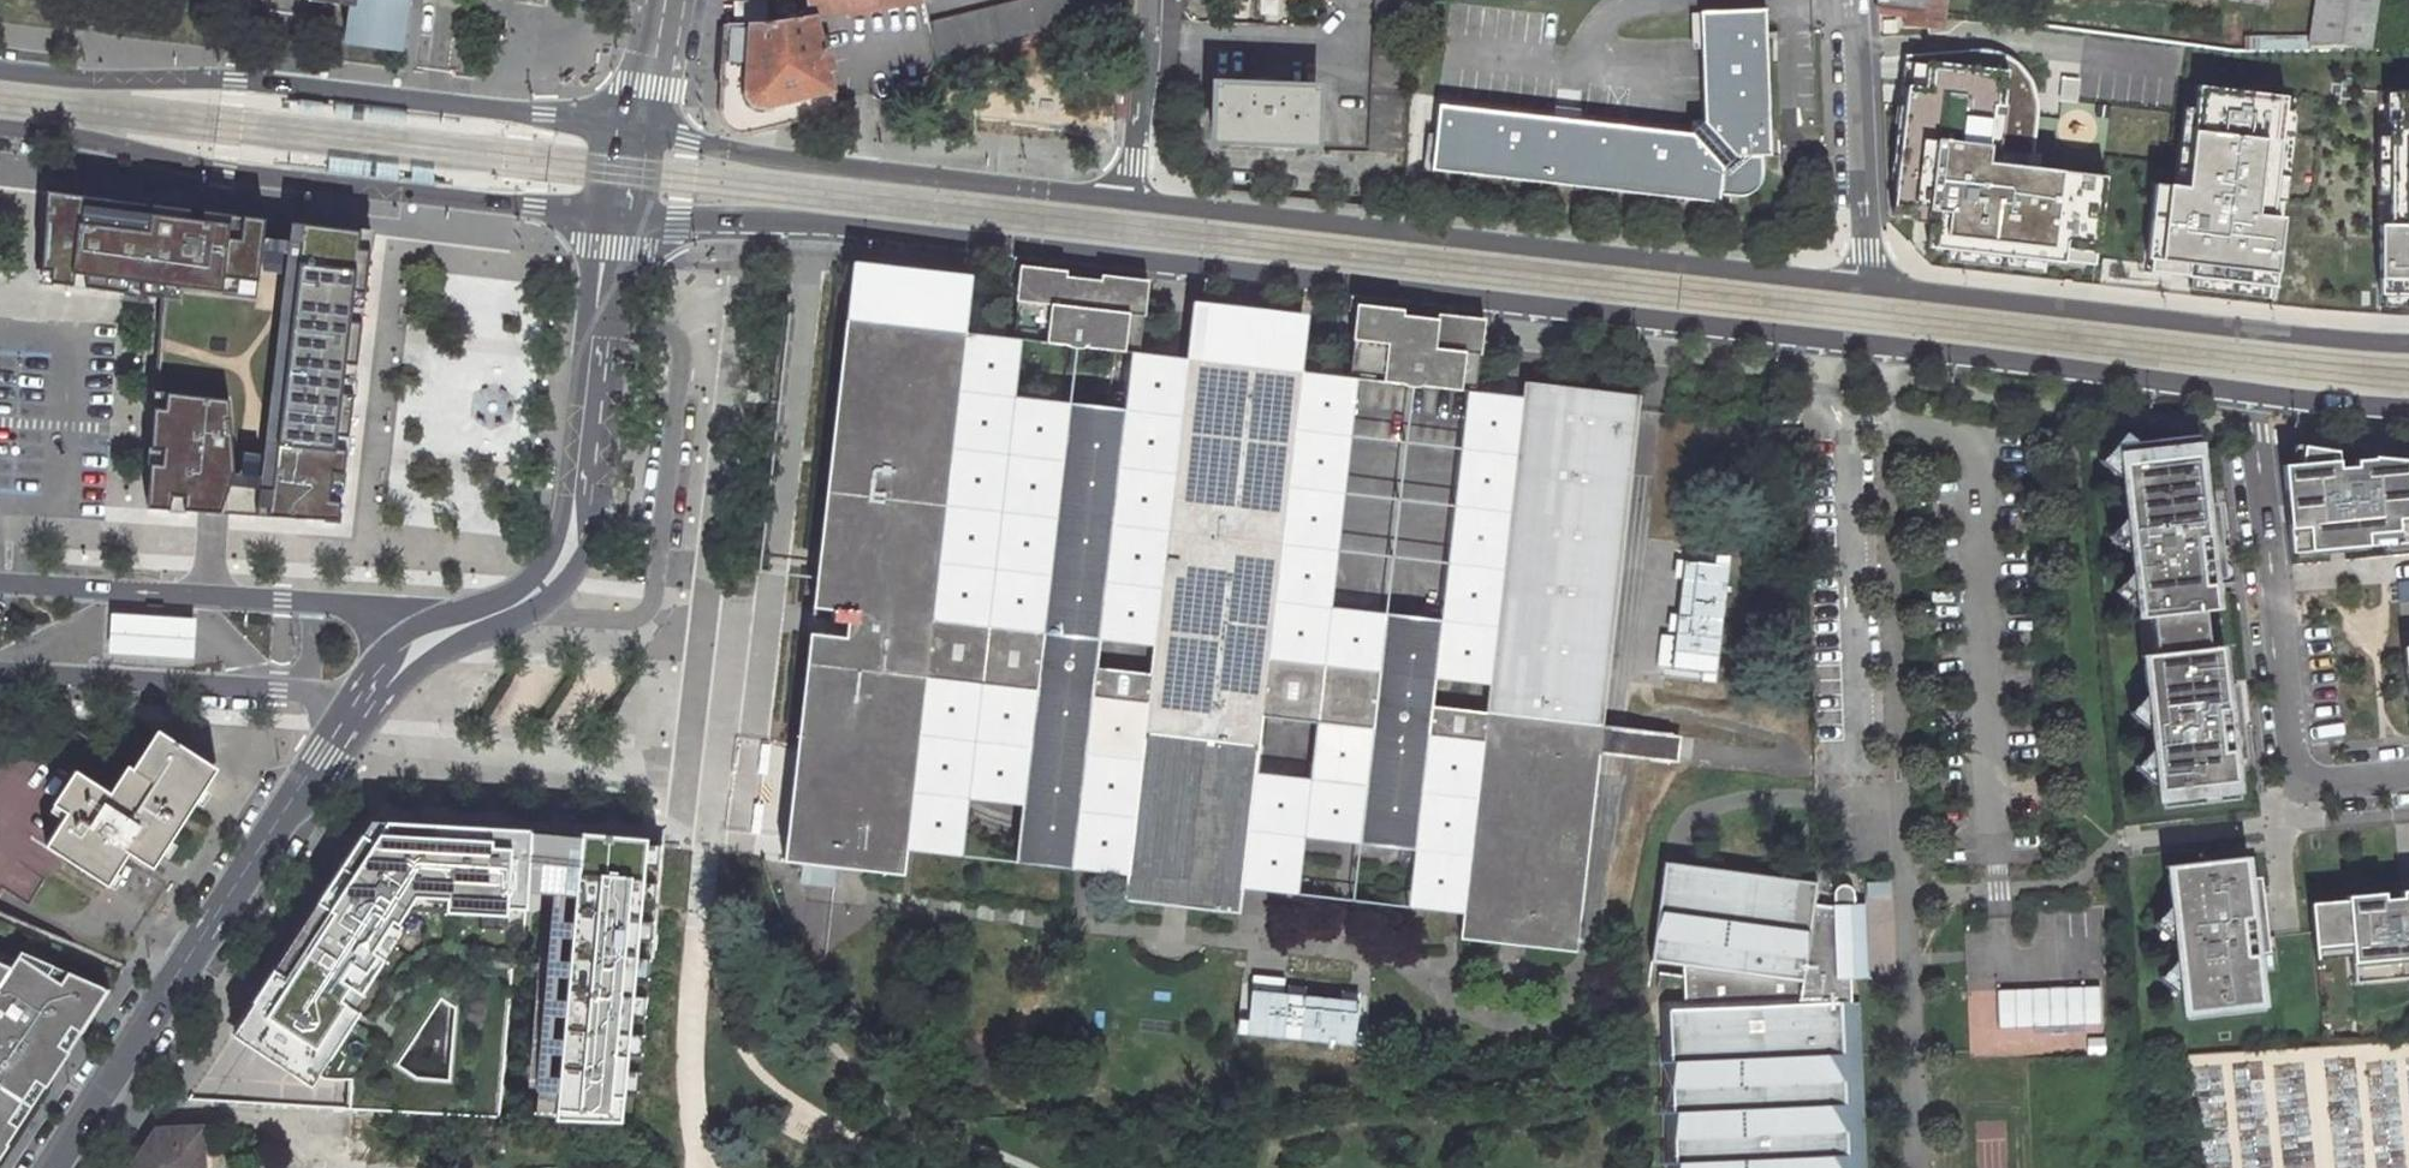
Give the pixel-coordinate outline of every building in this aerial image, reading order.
[(309,3),(351,9),(347,44),(396,51),(403,0),(310,0),(309,3)] [(836,114),(834,103),(828,75),(834,74),(830,56),(824,57),(816,18),(909,0),(775,0),(774,2),(777,26),(765,27),(726,26),(721,114),(729,129),(746,135),(836,114)] [(1049,37),(1048,32),(1082,24),(1080,17),(1094,14),(1091,0),(1041,0),(1041,4),(929,28),(936,61),(1049,37)] [(1368,156),(1403,157),(1409,0),(1375,0),(1368,156)] [(1945,0),(1879,0),(1879,11),(1911,10),(1912,16),(1944,19),(1945,0)] [(2310,36),(2368,44),(2374,0),(2315,0),(2310,36)] [(764,5),(736,5),(736,23),(765,22),(764,5)] [(1754,171),(1754,158),(1764,158),(1773,158),(1766,12),(1701,15),(1706,124),(1692,124),(1689,138),(1436,110),(1429,174),(1720,207),(1722,198),(1745,200),(1752,199),(1757,196),(1761,192),(1764,187),(1765,182),(1764,170),(1754,170),(1754,171)] [(1895,22),(1884,22),(1885,37),(1896,36),(1895,22)] [(2008,57),(1976,50),(1905,53),(1890,214),(1929,218),(1926,245),(2071,259),(2072,248),(2102,250),(2111,172),(2032,160),(2039,109),(2035,92),(2025,70),(2008,57)] [(1317,93),(1216,88),(1214,143),(1315,147),(1317,93)] [(2393,89),(2393,117),(2385,117),(2385,134),(2386,191),(2386,222),(2377,222),(2378,291),(2383,291),(2408,291),(2408,89),(2393,89)] [(2393,117),(2393,89),(2381,89),(2381,117),(2385,117),(2393,117)] [(2158,174),(2149,263),(2181,266),(2180,277),(2269,286),(2287,100),(2199,92),(2198,106),(2190,177),(2180,176),(2158,174)] [(2180,176),(2190,177),(2198,106),(2187,105),(2180,176)] [(2386,191),(2385,134),(2377,134),(2377,191),(2386,191)] [(1754,158),(1754,171),(1754,170),(1764,170),(1764,158),(1754,158)] [(139,506),(335,518),(370,235),(40,191),(37,281),(158,296),(180,298),(181,284),(252,295),(258,268),(277,269),(256,468),(226,465),(219,396),(148,386),(139,506)] [(2102,250),(2072,248),(2071,259),(2101,262),(2102,250)] [(2180,277),(2181,266),(2149,263),(2148,274),(2180,277)] [(158,296),(148,386),(219,396),(226,465),(256,468),(277,269),(258,268),(252,295),(181,284),(180,298),(158,296)] [(1032,310),(1035,271),(1020,269),(1016,308),(1032,310)] [(1104,287),(1068,283),(1068,274),(1035,271),(1032,310),(1016,308),(1013,343),(1023,344),(1072,350),(1076,352),(1081,351),(1133,357),(1141,358),(1146,322),(1130,320),(1135,281),(1104,278),(1104,287)] [(1135,281),(1130,320),(1146,322),(1151,283),(1135,281)] [(2383,291),(2383,312),(2408,312),(2408,291),(2383,291)] [(1124,880),(1181,887),(1180,898),(1190,899),(1188,912),(1238,918),(1241,892),(1263,720),(1317,727),(1370,734),(1364,791),(1357,848),(1415,855),(1428,741),(1481,748),(1460,919),(1457,945),(1497,949),(1499,931),(1523,934),(1521,952),(1574,958),(1598,761),(1602,732),(1641,417),(1524,403),(1485,719),(1432,712),(1442,626),(1384,619),(1377,676),(1268,663),(1302,377),(1263,372),(1248,340),(1218,337),(1215,367),(1187,364),(1149,678),(1094,671),(1126,414),(1069,408),(1040,637),(932,623),(966,338),(923,332),(911,301),(881,297),(878,327),(852,324),(815,612),(836,614),(835,623),(820,622),(818,624),(816,636),(812,636),(783,864),(787,865),(790,870),(794,871),(800,870),(803,867),(897,879),(901,853),(924,675),(976,682),(973,712),(974,725),(977,737),(983,756),(992,765),(997,770),(1005,773),(1012,772),(1019,764),(1023,759),(1026,751),(1019,810),(1012,866),(1069,873),(1091,697),(1146,704),(1124,880)] [(1356,309),(1353,346),(1368,347),(1371,311),(1356,309)] [(1442,327),(1403,322),(1404,315),(1371,311),(1368,347),(1353,346),(1349,382),(1356,383),(1408,389),(1413,393),(1422,391),(1469,396),(1475,397),(1479,360),(1466,359),(1469,325),(1442,321),(1442,327)] [(1486,361),(1488,327),(1469,325),(1466,359),(1479,360),(1486,361)] [(966,338),(932,623),(1040,637),(1069,408),(1017,402),(1023,344),(1013,343),(966,338)] [(1149,678),(1187,364),(1141,358),(1133,357),(1126,414),(1094,671),(1149,678)] [(1331,613),(1356,383),(1349,382),(1302,377),(1268,663),(1377,676),(1384,619),(1331,613)] [(1469,396),(1442,626),(1432,712),(1485,719),(1524,403),(1475,397),(1469,396)] [(2207,798),(2236,795),(2220,643),(2207,645),(2203,608),(2215,606),(2197,432),(2155,437),(2157,450),(2150,451),(2127,431),(2108,453),(2120,464),(2126,516),(2116,527),(2128,537),(2132,570),(2122,581),(2134,591),(2137,616),(2150,615),(2154,651),(2141,653),(2145,690),(2135,702),(2147,712),(2151,744),(2141,755),(2153,766),(2157,804),(2186,801),(2186,797),(2206,795),(2207,798)] [(2281,466),(2289,553),(2408,539),(2408,459),(2371,455),(2371,457),(2353,459),(2354,464),(2336,466),(2335,450),(2301,446),(2299,464),(2281,466)] [(1664,675),(1715,680),(1726,555),(1675,550),(1664,675)] [(197,622),(116,617),(114,654),(195,660),(197,622)] [(2400,646),(2403,686),(2408,686),(2408,646),(2400,646)] [(924,675),(901,853),(958,858),(966,802),(1019,810),(1026,751),(1023,759),(1019,764),(1012,772),(1005,773),(997,770),(992,765),(983,756),(977,737),(974,725),(973,712),(976,682),(924,675)] [(1124,880),(1146,704),(1091,697),(1069,873),(1124,880)] [(1263,720),(1241,892),(1297,899),(1305,842),(1357,848),(1364,791),(1310,784),(1317,727),(1263,720)] [(46,842),(105,882),(128,850),(151,866),(191,806),(185,802),(210,764),(157,729),(132,766),(65,725),(48,753),(74,770),(54,803),(66,810),(46,842)] [(1636,766),(1665,770),(1669,741),(1641,737),(1602,732),(1598,761),(1636,766)] [(1428,741),(1415,855),(1408,913),(1460,919),(1481,748),(1428,741)] [(368,822),(230,1033),(308,1085),(316,1073),(420,910),(523,913),(524,887),(528,834),(368,822)] [(557,836),(528,834),(524,887),(552,890),(557,836)] [(552,890),(534,1115),(611,1120),(634,1122),(648,962),(658,846),(557,836),(552,890)] [(2242,853),(2163,862),(2168,900),(2158,911),(2170,921),(2174,954),(2164,965),(2176,975),(2180,1013),(2209,1010),(2209,1007),(2229,1005),(2229,1008),(2259,1005),(2242,853)] [(1682,1003),(1662,1005),(1665,1091),(1668,1167),(1856,1167),(1847,901),(1851,901),(1852,886),(1850,882),(1846,878),(1843,877),(1839,878),(1835,879),(1833,882),(1831,885),(1831,902),(1812,899),(1814,878),(1676,861),(1662,859),(1648,960),(1684,965),(1682,1003)] [(1121,903),(1188,912),(1190,899),(1180,898),(1181,887),(1124,880),(1121,903)] [(2309,903),(2313,946),(2349,943),(2350,954),(2352,981),(2408,975),(2408,889),(2398,890),(2399,896),(2381,898),(2381,892),(2344,895),(2345,899),(2309,903)] [(420,910),(316,1073),(322,1078),(349,1079),(348,1105),(495,1114),(511,946),(521,947),(523,913),(420,910)] [(1497,949),(1521,952),(1523,934),(1499,931),(1497,949)] [(2313,946),(2311,953),(2350,954),(2349,943),(2313,946)] [(108,983),(29,947),(20,961),(0,953),(0,1152),(108,983)] [(1352,1045),(1356,1000),(1282,994),(1283,978),(1245,975),(1240,1037),(1352,1045)] [(2102,987),(1999,991),(2001,1029),(2103,1025),(2102,987)] [(2104,1039),(2088,1040),(2088,1055),(2105,1055),(2104,1039)] [(157,1132),(134,1167),(199,1167),(198,1131),(157,1132)]
